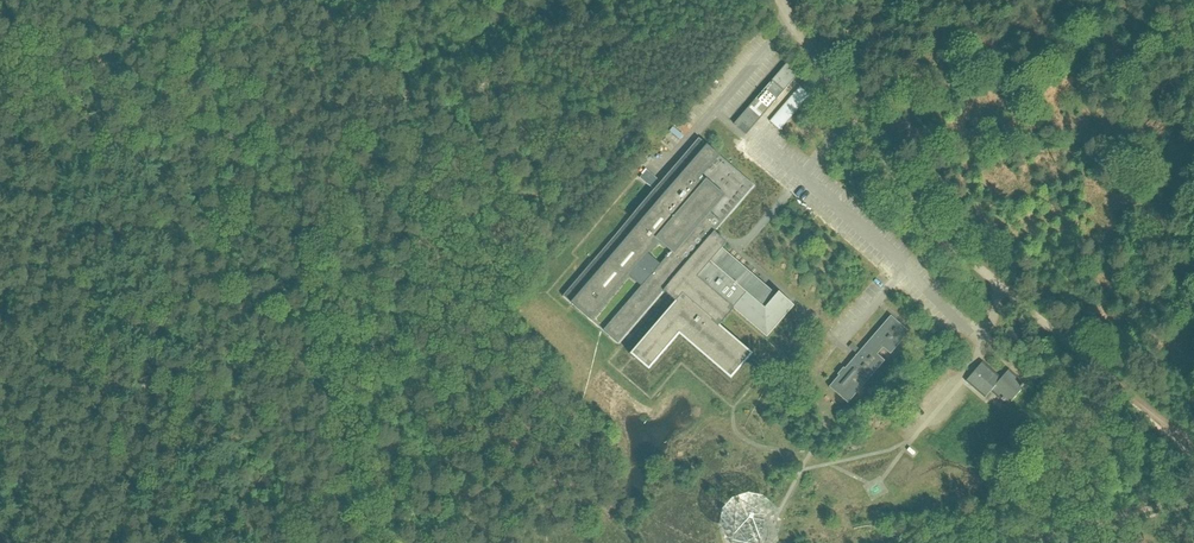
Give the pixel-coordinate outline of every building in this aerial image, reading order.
[(746,135),(793,81),(799,74),(786,64),(734,125),(746,135)] [(799,74),(793,81),(799,87),(803,90),(809,84),(799,74)] [(770,122),(780,130),(809,95),(803,90),(799,87),(770,122)] [(665,147),(674,154),(693,133),(685,125),(665,147)] [(654,191),(563,297),(569,302),(574,307),(618,345),(663,292),(675,302),(630,355),(649,371),(679,336),(731,380),(753,355),(720,327),(733,311),(734,310),(766,338),(793,307),(779,295),(778,294),(776,296),(771,292),(729,255),(722,250),(722,249),(724,247),(726,245),(713,234),(753,187),(698,140),(661,183),(647,170),(639,178),(654,191)] [(661,173),(664,166),(655,163),(653,171),(661,173)] [(848,404),(885,361),(877,355),(883,348),(890,355),(910,333),(890,316),(844,370),(843,368),(837,375),(839,376),(829,388),(848,404)] [(1007,327),(1004,335),(1016,340),(1019,332),(1007,327)] [(1008,406),(1026,385),(1008,371),(1001,379),(982,363),(966,382),(985,398),(991,392),(1008,406)] [(726,507),(721,512),(725,516),(731,511),(726,507)] [(737,542),(764,542),(765,542),(755,516),(731,525),(737,542)]
